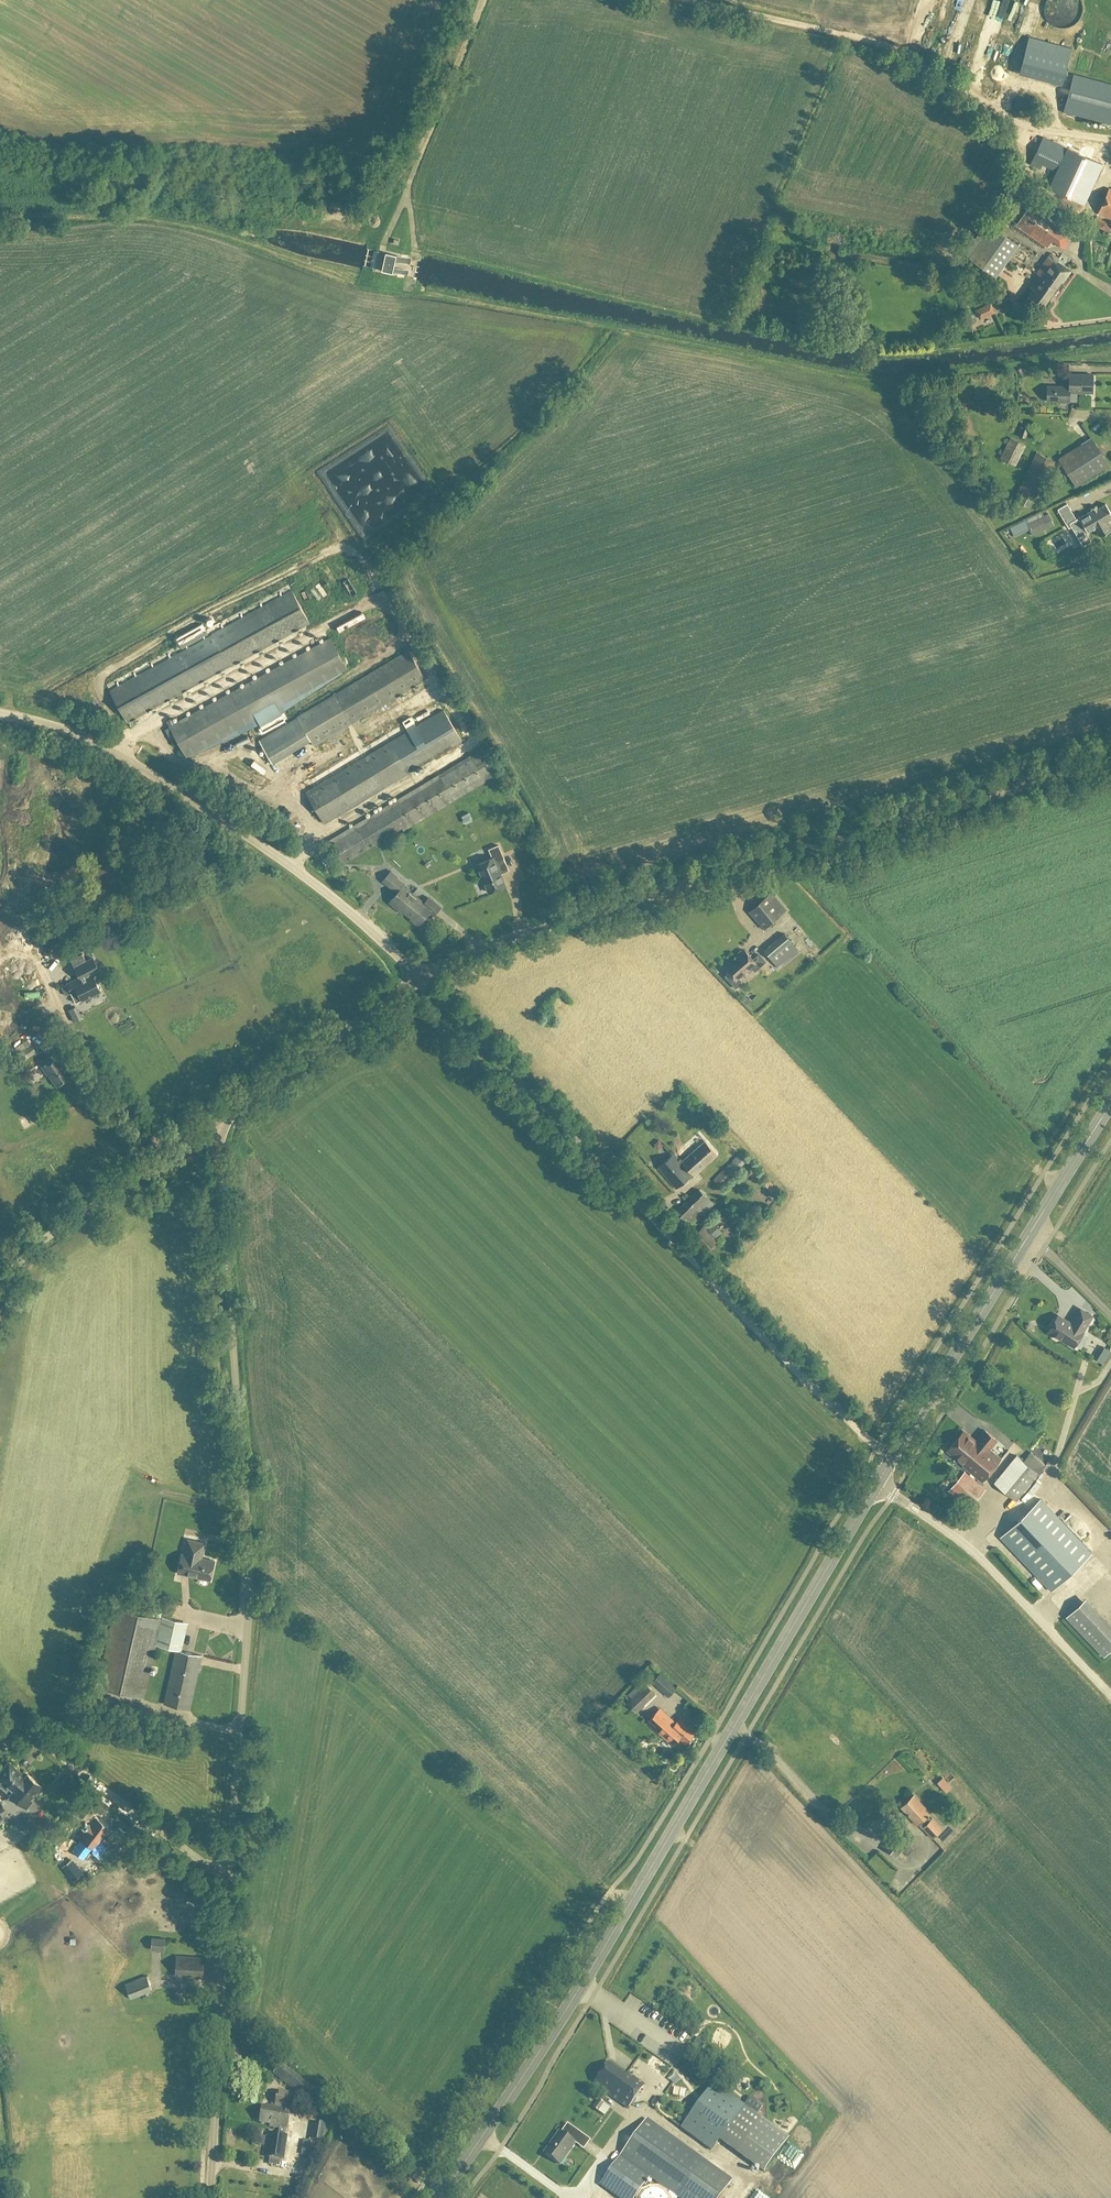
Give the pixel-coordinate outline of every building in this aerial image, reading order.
[(1053,26),(1060,31),(1070,32),(1080,29),(1085,22),(1087,12),(1083,4),(1080,0),(1055,0),(1052,2),(1049,8),(1049,18),(1053,26)] [(802,13),(812,14),(813,7),(803,6),(802,13)] [(1062,85),(1070,56),(1027,45),(1019,73),(1062,85)] [(1076,72),(1066,109),(1110,121),(1109,125),(1110,126),(1110,82),(1076,72)] [(1104,163),(1045,135),(1031,164),(1041,169),(1043,165),(1057,172),(1049,188),(1084,205),(1104,163)] [(1110,187),(1099,213),(1110,219),(1110,187)] [(1068,236),(1073,228),(1046,211),(1041,218),(1028,209),(1016,226),(1049,248),(1053,242),(1065,249),(1072,239),(1068,236)] [(997,278),(1019,246),(992,227),(969,258),(997,278)] [(382,272),(393,274),(397,256),(386,254),(382,272)] [(1045,308),(1061,284),(1070,271),(1057,262),(1060,259),(1053,254),(1051,254),(1037,273),(1040,275),(1033,286),(1033,288),(1035,289),(1029,297),(1045,308)] [(802,310),(801,330),(812,330),(813,311),(802,310)] [(969,317),(973,327),(983,322),(979,313),(969,317)] [(1070,402),(1078,402),(1078,392),(1093,392),(1094,375),(1070,374),(1070,387),(1071,387),(1070,402)] [(1071,387),(1070,387),(1048,387),(1048,401),(1070,402),(1071,387)] [(1026,446),(1011,438),(1000,459),(1015,466),(1026,446)] [(1076,487),(1109,466),(1091,438),(1059,459),(1076,487)] [(1037,453),(1017,494),(1021,496),(1018,503),(1029,508),(1032,502),(1036,503),(1056,462),(1037,453)] [(1069,512),(1079,507),(1074,495),(1064,500),(1069,512)] [(1080,517),(1088,533),(1089,532),(1096,528),(1100,536),(1100,537),(1110,530),(1106,522),(1110,519),(1110,512),(1106,504),(1105,504),(1106,505),(1098,509),(1097,507),(1097,506),(1091,509),(1091,510),(1092,510),(1093,511),(1080,518),(1080,517)] [(1033,536),(1050,527),(1044,516),(1027,524),(1033,536)] [(231,666),(310,623),(293,591),(110,691),(128,722),(177,695),(180,701),(185,698),(182,693),(231,666)] [(186,757),(347,669),(330,639),(175,723),(173,718),(167,722),(186,757)] [(314,746),(425,680),(409,652),(259,741),(272,763),(310,740),(314,746)] [(268,658),(272,666),(284,661),(280,653),(268,658)] [(264,660),(255,665),(259,673),(268,668),(264,660)] [(245,678),(256,673),(253,667),(242,672),(245,678)] [(202,694),(205,701),(218,696),(215,689),(202,694)] [(190,701),(194,707),(202,702),(198,696),(190,701)] [(462,741),(444,710),(306,793),(325,823),(462,741)] [(145,724),(142,728),(153,737),(157,733),(145,724)] [(407,825),(409,828),(498,774),(483,749),(329,841),(342,864),(407,825)] [(297,835),(300,829),(292,825),(289,831),(297,835)] [(477,864),(489,893),(505,886),(496,863),(504,859),(498,846),(489,850),(493,858),(477,864)] [(436,916),(442,908),(429,897),(425,902),(404,886),(405,884),(397,878),(398,877),(391,871),(383,881),(398,893),(390,902),(398,908),(399,907),(412,918),(411,919),(418,925),(430,911),(436,916)] [(781,889),(789,895),(793,889),(785,884),(781,889)] [(750,912),(765,929),(787,910),(772,893),(750,912)] [(58,956),(59,933),(47,932),(45,955),(58,956)] [(764,950),(782,972),(803,955),(785,933),(764,950)] [(740,978),(746,973),(752,968),(755,972),(760,967),(745,950),(744,951),(742,950),(739,953),(739,955),(725,967),(730,972),(725,976),(736,989),(743,982),(740,978)] [(83,1000),(101,990),(93,976),(100,972),(93,959),(86,962),(85,959),(74,965),(76,968),(75,968),(80,978),(63,988),(67,996),(78,990),(83,1000)] [(4,1039),(14,1014),(0,1008),(0,1037),(4,1039)] [(58,1086),(73,1076),(64,1063),(65,1063),(60,1055),(43,1067),(48,1075),(49,1074),(58,1086)] [(696,1174),(717,1155),(705,1141),(682,1162),(674,1154),(658,1168),(676,1189),(694,1173),(696,1174)] [(726,1175),(718,1184),(723,1188),(731,1180),(726,1175)] [(771,1177),(766,1180),(774,1196),(780,1193),(771,1177)] [(685,1233),(715,1204),(699,1189),(670,1218),(685,1233)] [(704,1256),(719,1241),(704,1226),(689,1241),(704,1256)] [(1073,1347),(1074,1348),(1083,1331),(1092,1316),(1081,1309),(1076,1317),(1076,1318),(1075,1320),(1074,1320),(1071,1325),(1067,1323),(1068,1322),(1058,1316),(1056,1320),(1053,1320),(1050,1325),(1050,1329),(1051,1329),(1055,1331),(1053,1334),(1054,1337),(1059,1340),(1061,1339),(1073,1346),(1073,1347)] [(1101,1354),(1107,1358),(1110,1352),(1104,1348),(1101,1354)] [(988,1452),(990,1449),(997,1441),(985,1430),(975,1442),(988,1452)] [(988,1452),(975,1442),(963,1432),(948,1450),(964,1464),(963,1466),(982,1482),(1001,1459),(990,1449),(988,1452)] [(1039,1474),(1047,1465),(1032,1453),(1024,1461),(1017,1456),(994,1483),(1017,1502),(1040,1474),(1039,1474)] [(970,1510),(987,1489),(966,1472),(949,1492),(970,1510)] [(1039,1489),(1045,1496),(1055,1488),(1049,1481),(1039,1489)] [(1052,1592),(1092,1554),(1042,1500),(1001,1538),(1052,1592)] [(1102,1529),(1097,1532),(1105,1540),(1109,1536),(1102,1529)] [(183,1554),(179,1573),(211,1580),(215,1561),(203,1558),(206,1543),(189,1539),(185,1554),(183,1554)] [(1082,1602),(1066,1617),(1104,1657),(1110,1651),(1110,1632),(1082,1602)] [(162,1617),(162,1619),(116,1609),(98,1688),(144,1698),(156,1646),(176,1650),(165,1704),(191,1710),(202,1655),(177,1650),(183,1622),(162,1617)] [(661,1673),(652,1683),(669,1698),(678,1689),(661,1673)] [(637,1714),(656,1695),(646,1684),(626,1703),(637,1714)] [(673,1747),(678,1742),(679,1740),(686,1746),(697,1733),(680,1719),(677,1723),(673,1719),(671,1721),(659,1710),(647,1724),(673,1747)] [(41,1786),(28,1775),(25,1779),(18,1773),(19,1772),(9,1763),(4,1770),(5,1771),(0,1777),(0,1787),(7,1793),(7,1792),(27,1808),(32,1802),(30,1799),(35,1793),(36,1795),(42,1788),(40,1787),(41,1786)] [(940,1788),(949,1781),(943,1774),(934,1781),(940,1788)] [(933,1838),(942,1830),(933,1820),(932,1821),(928,1816),(931,1813),(914,1795),(901,1808),(918,1825),(921,1823),(924,1827),(923,1828),(933,1838)] [(85,1859),(93,1848),(94,1849),(98,1843),(100,1844),(109,1832),(106,1830),(109,1826),(97,1817),(80,1838),(82,1840),(74,1851),(85,1859)] [(897,1859),(914,1840),(901,1827),(883,1846),(897,1859)] [(77,1866),(68,1873),(74,1881),(83,1874),(77,1866)] [(152,1938),(151,1949),(165,1950),(165,1939),(152,1938)] [(203,1978),(204,1957),(177,1956),(176,1976),(203,1978)] [(153,1990),(147,1976),(125,1985),(131,1999),(153,1990)] [(628,2108),(645,2085),(630,2074),(628,2076),(610,2063),(596,2081),(609,2091),(607,2093),(628,2108)] [(684,2130),(712,2150),(745,2105),(717,2085),(684,2130)] [(277,2128),(280,2102),(290,2103),(292,2093),(279,2091),(278,2098),(279,2098),(278,2105),(272,2104),(272,2107),(263,2105),(260,2122),(271,2124),(271,2127),(274,2127),(277,2128)] [(290,2103),(280,2102),(277,2128),(281,2129),(280,2135),(271,2133),(268,2157),(283,2159),(287,2136),(286,2136),(287,2129),(288,2130),(291,2108),(295,2108),(297,2094),(292,2093),(290,2103)] [(599,2100),(593,2107),(598,2111),(604,2104),(599,2100)] [(647,2119),(600,2185),(619,2197),(635,2197),(650,2176),(680,2197),(719,2197),(732,2181),(647,2119)] [(312,2140),(323,2141),(325,2124),(315,2122),(312,2140)] [(559,2164),(564,2158),(575,2142),(573,2141),(580,2132),(581,2133),(581,2134),(582,2134),(567,2123),(561,2132),(559,2131),(554,2138),(556,2139),(545,2153),(559,2164)] [(312,2142),(308,2155),(315,2157),(319,2143),(312,2142)] [(308,2178),(312,2158),(307,2157),(303,2177),(308,2178)]
